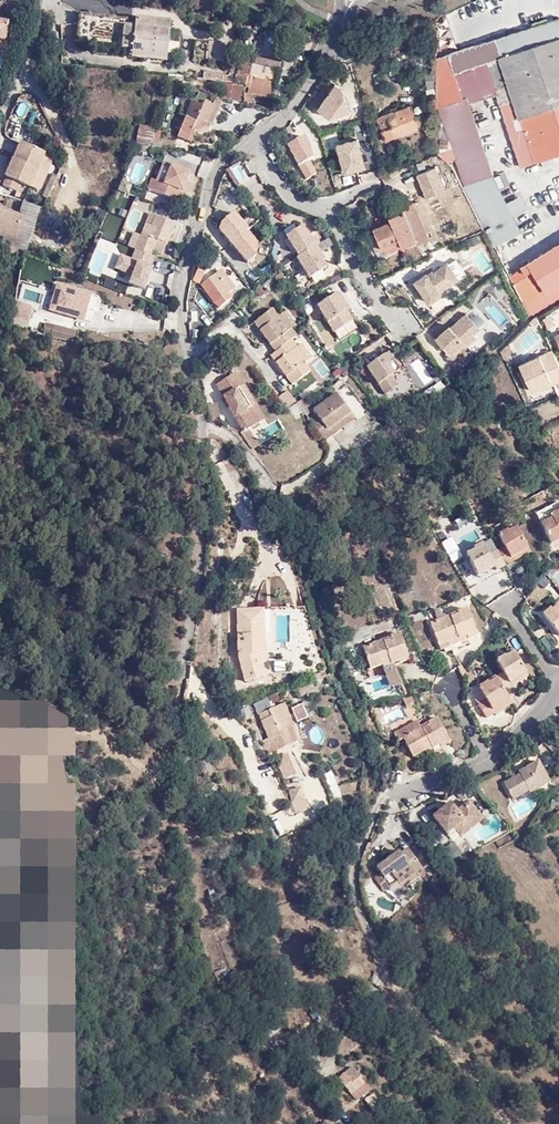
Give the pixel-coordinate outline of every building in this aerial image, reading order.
[(162,61),(162,59),(163,51),(172,53),(175,53),(178,33),(165,31),(165,28),(132,22),(133,18),(79,10),(75,39),(126,46),(125,55),(162,61)] [(134,15),(133,18),(132,22),(165,28),(167,21),(134,15)] [(434,59),(435,86),(460,163),(455,165),(461,184),(483,224),(495,246),(520,232),(489,173),(465,99),(461,100),(452,73),(471,67),(472,71),(486,67),(498,104),(513,100),(533,163),(558,154),(558,19),(434,59)] [(231,46),(194,39),(192,58),(228,64),(231,46)] [(163,51),(162,59),(171,60),(172,53),(163,51)] [(276,64),(253,56),(250,64),(274,71),(276,64)] [(247,77),(250,64),(239,61),(236,73),(247,77)] [(274,71),(250,64),(247,77),(245,84),(244,89),(268,96),(274,71)] [(203,80),(222,81),(222,72),(204,71),(203,80)] [(336,83),(318,108),(330,117),(350,111),(345,95),(341,92),(343,88),(336,83)] [(242,89),(228,86),(226,98),(239,101),(242,89)] [(460,163),(435,86),(435,106),(455,165),(460,163)] [(203,122),(212,99),(196,93),(193,98),(190,97),(174,137),(185,141),(190,130),(206,132),(209,124),(203,122)] [(218,101),(212,99),(203,122),(209,124),(218,101)] [(519,168),(533,163),(513,100),(498,104),(519,168)] [(420,124),(416,114),(411,102),(372,118),(377,132),(383,130),(387,139),(420,124)] [(423,111),(416,114),(420,124),(427,121),(423,111)] [(129,150),(147,151),(152,127),(135,124),(129,150)] [(78,146),(97,148),(98,137),(71,135),(78,146)] [(309,145),(304,135),(287,145),(299,165),(300,165),(307,178),(316,172),(310,161),(312,157),(309,145)] [(365,166),(358,138),(338,144),(345,172),(365,166)] [(45,150),(20,140),(5,175),(31,185),(45,150)] [(333,143),(324,145),(327,154),(336,152),(333,143)] [(125,175),(139,186),(156,165),(141,154),(125,175)] [(189,171),(164,161),(157,179),(152,178),(149,187),(182,200),(186,189),(183,188),(186,179),(189,171)] [(241,163),(229,169),(238,185),(249,178),(241,163)] [(445,191),(436,167),(417,174),(427,198),(445,191)] [(129,194),(132,184),(121,180),(118,191),(129,194)] [(399,211),(387,217),(389,222),(392,220),(406,248),(416,243),(414,237),(426,231),(410,202),(398,209),(399,211)] [(0,210),(0,250),(10,253),(12,245),(9,244),(19,216),(0,210)] [(173,220),(148,211),(140,233),(135,246),(150,252),(152,248),(161,251),(165,241),(166,241),(173,220)] [(105,214),(100,238),(118,242),(123,218),(105,214)] [(403,250),(406,248),(392,220),(389,222),(372,230),(374,235),(368,238),(375,254),(380,251),(399,242),(403,250)] [(301,226),(285,236),(298,256),(296,258),(308,277),(326,266),(313,247),(314,247),(301,226)] [(129,244),(135,246),(140,233),(134,231),(129,244)] [(428,237),(426,231),(414,237),(416,243),(428,237)] [(211,246),(219,255),(226,238),(215,232),(212,243),(211,246)] [(384,259),(403,250),(399,242),(380,251),(384,259)] [(545,293),(558,284),(558,242),(526,262),(545,293)] [(131,257),(121,253),(116,266),(133,273),(130,280),(145,286),(153,266),(150,264),(154,254),(150,252),(135,246),(131,257)] [(193,261),(189,274),(197,278),(202,263),(193,261)] [(439,292),(457,278),(447,263),(432,273),(431,271),(426,274),(426,273),(414,281),(410,284),(418,296),(422,293),(429,303),(440,295),(439,292)] [(558,297),(558,284),(545,293),(526,263),(509,274),(532,315),(558,297)] [(226,291),(233,285),(220,268),(199,283),(213,301),(218,297),(222,302),(230,296),(226,291)] [(95,319),(100,299),(83,294),(84,289),(68,285),(62,311),(95,319)] [(237,291),(233,285),(226,291),(230,296),(237,291)] [(100,299),(102,294),(84,289),(83,294),(100,299)] [(338,292),(317,305),(332,331),(351,319),(345,311),(340,302),(343,300),(338,292)] [(478,305),(502,325),(512,314),(488,293),(478,305)] [(109,296),(102,294),(100,299),(95,319),(103,321),(109,296)] [(438,310),(447,304),(441,296),(432,303),(438,310)] [(218,297),(213,301),(217,305),(222,302),(218,297)] [(348,308),(343,300),(340,302),(345,311),(348,308)] [(43,309),(25,304),(21,317),(40,322),(43,309)] [(290,325),(281,311),(278,313),(272,304),(254,316),(274,346),(268,350),(289,381),(306,369),(302,361),(304,359),(294,344),(289,336),(295,332),(290,325)] [(488,318),(474,305),(451,326),(450,327),(449,325),(435,338),(449,354),(462,342),(467,347),(486,330),(488,318)] [(558,329),(558,306),(549,310),(557,330),(558,329)] [(286,307),(281,311),(290,325),(295,322),(286,307)] [(61,337),(84,343),(87,332),(64,326),(61,337)] [(354,332),(349,340),(358,345),(362,337),(354,332)] [(294,344),(304,359),(309,356),(299,341),(294,344)] [(504,341),(497,347),(501,355),(505,356),(508,342),(504,341)] [(552,346),(520,360),(532,386),(552,377),(554,380),(558,378),(558,360),(552,346)] [(365,367),(384,394),(397,385),(390,375),(399,369),(387,352),(365,367)] [(313,358),(306,362),(311,370),(318,366),(313,358)] [(260,422),(251,408),(238,388),(242,385),(234,373),(217,385),(246,431),(249,429),(260,422)] [(275,395),(286,409),(296,401),(287,388),(275,395)] [(308,418),(322,438),(331,432),(327,426),(349,411),(336,392),(313,408),(316,412),(308,418)] [(312,405),(305,396),(296,401),(304,413),(308,410),(307,408),(312,405)] [(218,403),(206,405),(209,420),(222,423),(218,403)] [(256,404),(251,408),(260,422),(265,419),(256,404)] [(327,426),(331,432),(354,417),(349,411),(327,426)] [(249,429),(246,431),(242,433),(251,448),(259,443),(249,429)] [(548,542),(558,537),(558,506),(557,507),(554,500),(533,509),(548,542)] [(505,548),(496,553),(503,566),(513,561),(509,556),(526,546),(516,528),(507,533),(506,530),(498,535),(505,548)] [(454,549),(446,536),(435,542),(442,555),(454,549)] [(503,566),(496,553),(489,557),(482,543),(472,548),(474,552),(465,558),(474,574),(491,564),(495,570),(503,566)] [(509,556),(513,561),(529,552),(526,546),(509,556)] [(477,581),(495,570),(491,564),(474,574),(477,581)] [(557,595),(551,599),(552,602),(556,607),(558,605),(558,598),(557,595)] [(550,633),(558,628),(558,605),(556,607),(552,602),(545,606),(543,603),(534,609),(550,633)] [(442,616),(439,608),(429,611),(432,621),(429,622),(436,643),(450,638),(449,636),(460,632),(461,634),(474,630),(466,607),(442,616)] [(256,608),(233,608),(232,618),(233,645),(243,680),(264,674),(257,651),(263,650),(262,633),(256,633),(256,608)] [(550,633),(552,636),(558,631),(558,628),(550,633)] [(450,638),(436,643),(438,648),(443,646),(445,652),(460,646),(458,639),(475,633),(474,630),(461,634),(460,632),(449,636),(450,638)] [(386,657),(388,661),(405,654),(397,632),(372,640),(373,642),(360,647),(368,667),(380,662),(379,660),(386,657)] [(257,651),(264,674),(269,672),(263,650),(257,651)] [(496,681),(503,692),(511,687),(507,681),(524,671),(514,653),(505,659),(503,656),(495,661),(502,672),(494,678),(496,681)] [(395,664),(384,667),(390,685),(401,685),(403,685),(395,664)] [(507,681),(511,687),(528,676),(524,671),(507,681)] [(494,678),(493,675),(483,682),(484,685),(486,687),(496,681),(494,678)] [(318,686),(315,678),(303,682),(306,691),(318,686)] [(484,720),(494,714),(491,709),(507,698),(503,692),(496,681),(486,687),(484,685),(477,690),(485,702),(477,707),(484,720)] [(411,694),(401,696),(406,704),(414,700),(411,694)] [(494,714),(510,704),(507,698),(491,709),(494,714)] [(299,702),(304,717),(312,714),(306,699),(299,702)] [(293,704),(298,719),(304,717),(299,702),(293,704)] [(281,727),(286,726),(289,725),(281,703),(255,712),(264,738),(258,740),(262,752),(287,743),(281,727)] [(294,721),(298,719),(293,704),(289,706),(294,721)] [(402,739),(420,729),(416,721),(392,734),(397,741),(402,739)] [(436,721),(420,729),(402,739),(412,756),(423,750),(424,752),(446,740),(436,721)] [(291,742),(286,726),(281,727),(287,743),(291,742)] [(523,767),(522,766),(508,775),(517,790),(532,781),(534,783),(552,772),(540,752),(527,760),(530,763),(523,767)] [(201,755),(192,760),(195,766),(204,762),(201,755)] [(284,778),(296,773),(289,760),(277,766),(284,778)] [(204,762),(195,766),(200,781),(210,777),(204,762)] [(331,771),(324,774),(336,799),(343,796),(331,771)] [(294,814),(309,809),(302,786),(287,790),(294,814)] [(447,812),(443,808),(436,815),(450,832),(458,824),(465,818),(473,826),(486,816),(471,799),(459,809),(455,806),(447,812)] [(451,801),(443,808),(447,812),(455,806),(451,801)] [(465,818),(458,824),(466,833),(473,826),(465,818)] [(410,869),(418,864),(406,847),(400,852),(398,850),(374,866),(379,872),(373,877),(383,890),(396,881),(398,883),(413,872),(410,869)] [(420,867),(418,864),(410,869),(413,872),(420,867)] [(415,876),(413,872),(398,883),(401,887),(415,876)] [(352,1078),(349,1075),(338,1084),(351,1099),(364,1088),(354,1076),(352,1078)]
